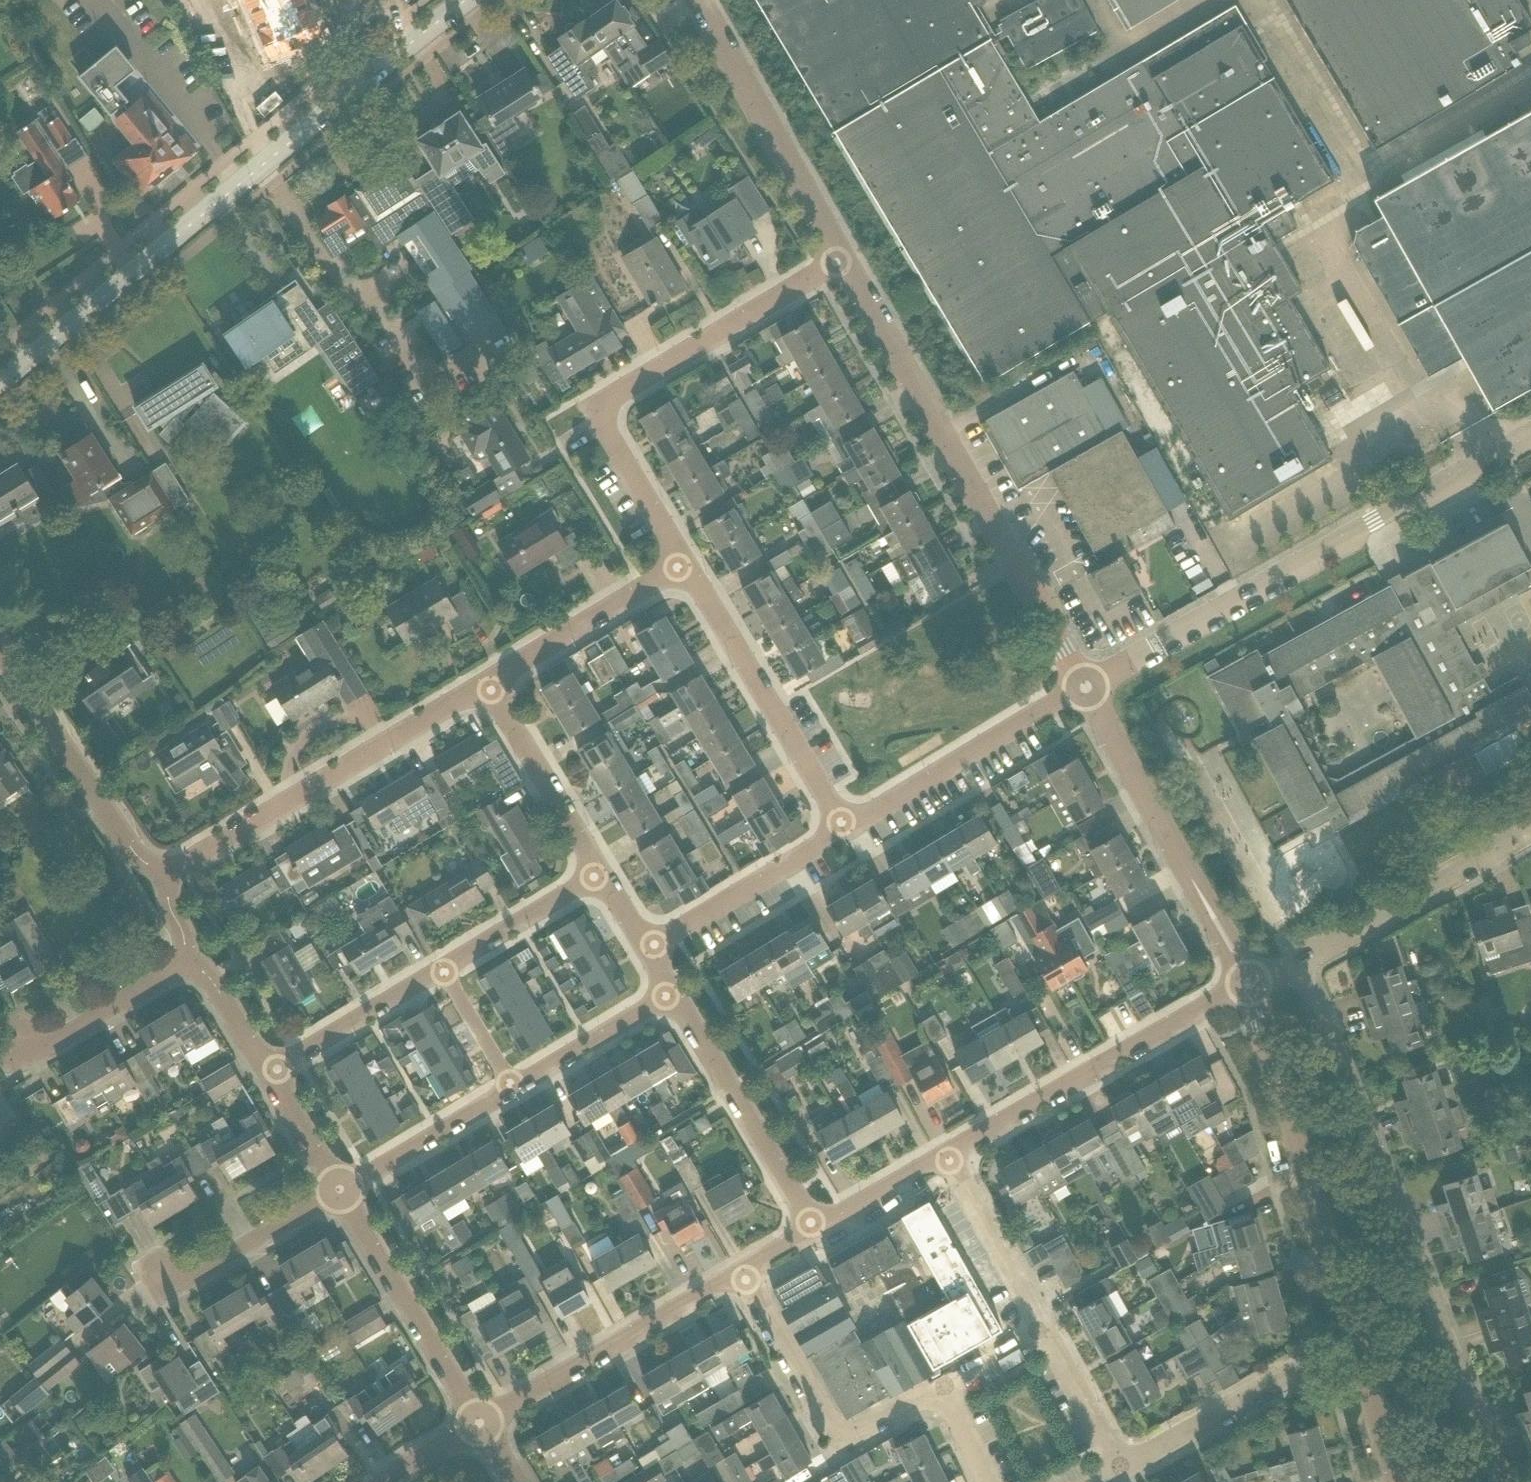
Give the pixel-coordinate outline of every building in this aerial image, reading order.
[(259,31),(258,32),(269,58),(290,49),(291,51),(293,50),(292,48),(300,45),(301,47),(303,46),(302,44),(322,35),(322,36),(323,35),(312,9),(311,9),(307,0),(246,0),(259,31)] [(636,29),(633,25),(616,0),(615,0),(585,21),(603,47),(618,68),(630,59),(624,50),(631,45),(625,37),(636,29)] [(959,385),(1118,311),(1215,516),(1330,462),(1294,384),(1326,369),(1290,292),(1297,289),(1263,217),(1326,188),(1243,12),(1029,112),(977,0),(777,0),(959,385)] [(1015,48),(1027,70),(1098,30),(1082,0),(1038,0),(1000,21),(1015,48)] [(1121,24),(1172,0),(1110,0),(1121,24)] [(1518,0),(1471,0),(1472,17),(1484,41),(1503,40),(1530,26),(1530,25),(1518,0)] [(603,47),(585,21),(584,22),(583,20),(576,25),(572,23),(568,22),(565,24),(565,28),(566,32),(559,37),(564,44),(556,49),(553,48),(551,47),(548,49),(548,52),(549,55),(546,56),(577,99),(586,93),(590,95),(592,89),(596,86),(589,76),(596,71),(597,66),(590,57),(603,47)] [(637,54),(649,74),(673,59),(660,39),(637,54)] [(129,100),(116,84),(136,68),(117,45),(97,61),(79,75),(111,114),(122,106),(126,111),(116,120),(136,144),(114,162),(141,194),(196,149),(178,128),(175,130),(166,119),(169,117),(149,92),(131,107),(126,102),(129,100)] [(478,120),(488,137),(495,147),(498,145),(495,141),(517,127),(510,115),(553,88),(542,71),(531,78),(525,68),(478,98),(488,113),(478,120)] [(68,182),(72,180),(54,153),(73,140),(50,106),(38,113),(40,116),(18,131),(37,160),(28,166),(27,164),(14,173),(15,174),(12,177),(24,194),(28,191),(49,222),(80,201),(68,182)] [(585,142),(611,184),(632,169),(616,142),(610,146),(586,106),(572,114),(588,140),(585,142)] [(95,107),(79,120),(89,132),(105,119),(95,107)] [(1530,379),(1530,109),(1483,133),(1482,130),(1398,172),(1404,182),(1368,200),(1378,219),(1351,233),(1422,373),(1460,354),(1485,403),(1530,379)] [(506,173),(486,141),(480,145),(459,114),(445,123),(444,121),(432,129),(434,131),(419,140),(440,174),(468,156),(490,183),(506,173)] [(391,158),(392,158),(391,157),(381,163),(382,164),(386,169),(355,189),(356,192),(346,198),(344,195),(330,205),(332,208),(327,210),(329,214),(318,221),(327,234),(322,237),(335,256),(368,235),(379,251),(400,237),(431,284),(419,291),(428,305),(417,312),(445,356),(501,320),(464,263),(466,261),(422,193),(423,192),(402,159),(394,163),(391,158)] [(453,233),(476,218),(455,184),(431,199),(449,227),(453,233)] [(633,203),(648,229),(663,220),(648,195),(633,203)] [(727,249),(755,231),(734,199),(701,220),(694,210),(670,225),(685,249),(695,243),(711,267),(730,254),(727,249)] [(625,258),(653,306),(685,287),(657,239),(625,258)] [(532,350),(542,366),(552,383),(603,352),(604,354),(620,344),(614,335),(625,329),(594,277),(559,298),(580,333),(551,351),(546,341),(532,350)] [(293,333),(306,351),(323,340),(361,395),(370,389),(372,392),(378,389),(375,385),(382,380),(385,384),(386,383),(329,301),(328,302),(329,303),(318,310),(306,295),(305,295),(307,297),(282,314),(273,301),(226,334),(247,364),(293,333)] [(781,367),(795,359),(824,342),(811,319),(782,336),(789,349),(775,357),(781,367)] [(795,359),(808,382),(837,365),(824,342),(795,359)] [(745,372),(753,367),(746,356),(728,367),(742,391),(752,384),(745,372)] [(205,401),(202,397),(212,385),(215,384),(215,383),(221,377),(212,369),(208,373),(203,364),(135,406),(148,426),(157,421),(165,428),(160,433),(169,442),(185,424),(181,420),(197,401),(203,406),(197,413),(226,439),(242,421),(211,394),(205,401)] [(808,382),(821,404),(850,387),(837,365),(808,382)] [(1047,468),(1049,471),(1111,436),(1122,430),(1130,426),(1101,376),(1083,386),(1073,369),(985,420),(1020,480),(1045,466),(1047,468)] [(705,381),(711,392),(729,381),(723,370),(705,381)] [(755,413),(767,406),(785,395),(777,382),(766,389),(768,392),(761,396),(756,388),(744,395),(755,413)] [(820,417),(832,439),(856,426),(851,417),(863,410),(850,387),(821,404),(807,412),(813,422),(820,417)] [(497,389),(455,420),(461,429),(475,452),(479,459),(489,456),(501,475),(512,468),(513,468),(529,458),(498,407),(506,403),(497,389)] [(729,404),(739,422),(750,416),(739,398),(729,404)] [(640,419),(654,441),(683,424),(669,401),(640,419)] [(767,406),(755,413),(765,430),(777,423),(767,406)] [(750,416),(739,422),(750,440),(760,434),(750,416)] [(654,441),(667,464),(697,446),(689,435),(700,428),(693,418),(683,424),(654,441)] [(838,464),(844,475),(887,450),(873,427),(861,435),(856,426),(832,439),(845,461),(838,464)] [(1094,552),(1097,550),(1118,538),(1126,553),(1190,518),(1147,442),(1133,450),(1122,430),(1111,436),(1049,471),(1094,552)] [(176,508),(152,471),(126,487),(92,434),(61,453),(77,478),(60,489),(72,508),(109,499),(131,535),(176,508)] [(785,443),(773,450),(784,468),(795,461),(785,443)] [(667,464),(680,485),(710,468),(709,468),(697,446),(667,464)] [(767,477),(774,473),(784,468),(773,450),(763,455),(768,464),(762,468),(767,477)] [(863,477),(875,499),(892,489),(887,480),(900,473),(887,450),(844,475),(850,485),(863,477)] [(795,461),(784,468),(795,485),(795,486),(797,485),(810,477),(814,475),(803,457),(802,458),(796,461),(795,461)] [(710,468),(680,485),(694,508),(723,491),(729,488),(723,479),(733,474),(724,459),(709,468),(710,468)] [(166,462),(152,471),(176,508),(190,499),(166,462)] [(44,510),(43,507),(18,465),(0,476),(0,523),(18,512),(22,517),(24,519),(26,521),(28,522),(32,522),(34,522),(36,521),(38,520),(40,518),(41,516),(43,514),(43,512),(44,510)] [(501,475),(461,499),(471,515),(497,499),(499,502),(524,486),(513,468),(512,468),(501,475)] [(784,468),(774,473),(784,491),(795,485),(784,468)] [(459,471),(447,479),(455,491),(466,484),(459,471)] [(810,477),(797,485),(804,496),(816,489),(810,477)] [(923,513),(917,503),(920,499),(915,492),(911,492),(910,490),(897,498),(892,489),(875,499),(887,520),(877,526),(883,536),(923,513)] [(821,506),(810,512),(821,530),(841,519),(831,501),(830,501),(821,506)] [(748,531),(734,508),(705,525),(705,527),(702,528),(710,540),(713,539),(718,548),(748,531)] [(554,509),(547,513),(553,523),(560,519),(554,509)] [(799,532),(804,540),(821,530),(810,512),(799,519),(805,528),(799,532)] [(499,542),(508,556),(518,573),(555,551),(565,568),(585,556),(586,557),(588,555),(573,531),(562,538),(553,523),(547,513),(499,542)] [(900,541),(906,553),(936,536),(923,513),(883,536),(890,547),(900,541)] [(841,519),(821,530),(831,548),(843,541),(851,535),(841,519)] [(1530,584),(1530,567),(1506,521),(1431,563),(1390,584),(1261,655),(1258,649),(1207,677),(1234,724),(1233,725),(1238,735),(1247,730),(1252,738),(1290,807),(1297,820),(1298,820),(1304,832),(1328,819),(1334,830),(1348,822),(1349,823),(1475,754),(1472,750),(1476,748),(1477,751),(1474,753),(1477,757),(1485,774),(1528,751),(1519,734),(1516,730),(1501,738),(1499,735),(1530,718),(1530,696),(1525,684),(1519,674),(1490,690),(1455,626),(1530,584)] [(463,527),(451,535),(459,548),(472,540),(463,527)] [(821,530),(804,540),(814,558),(831,548),(821,530)] [(748,531),(718,548),(732,571),(761,553),(748,531)] [(905,583),(919,575),(949,558),(936,536),(906,553),(891,562),(905,583)] [(1118,538),(1097,550),(1105,564),(1091,572),(1108,603),(1139,586),(1122,555),(1126,553),(1118,538)] [(479,552),(472,540),(459,548),(467,560),(479,552)] [(431,546),(419,554),(424,562),(436,554),(431,546)] [(378,550),(368,556),(375,568),(385,561),(378,550)] [(845,565),(855,582),(866,576),(856,558),(845,565)] [(949,558),(919,575),(932,598),(962,581),(949,558)] [(116,568),(108,573),(116,587),(125,582),(116,568)] [(829,575),(839,592),(850,585),(840,568),(829,575)] [(742,588),(756,610),(797,585),(792,576),(779,583),(771,570),(742,588)] [(866,576),(855,582),(865,600),(877,593),(866,576)] [(387,608),(407,642),(448,618),(457,633),(480,619),(463,591),(447,600),(434,579),(387,608)] [(756,610),(769,632),(798,615),(791,603),(803,595),(797,585),(756,610)] [(850,585),(839,592),(849,609),(860,603),(850,585)] [(330,588),(317,597),(324,608),(337,599),(330,588)] [(116,604),(105,613),(109,619),(121,611),(116,604)] [(769,632),(782,655),(812,637),(812,638),(825,631),(818,621),(806,628),(798,615),(769,632)] [(635,634),(649,656),(679,638),(666,616),(653,623),(640,631),(635,634)] [(881,627),(888,638),(906,627),(900,616),(881,627)] [(650,619),(638,627),(640,631),(653,623),(650,619)] [(364,690),(348,665),(321,621),(296,636),(311,661),(272,686),(293,719),(338,691),(345,702),(364,690)] [(858,640),(865,651),(883,641),(876,630),(858,640)] [(812,637),(782,655),(796,677),(825,660),(812,638),(812,637)] [(679,638),(649,656),(663,679),(693,661),(679,638)] [(89,678),(78,685),(81,690),(79,691),(87,703),(89,702),(97,714),(129,692),(131,695),(153,680),(125,640),(100,656),(104,662),(86,674),(89,678)] [(615,646),(604,653),(618,675),(629,669),(615,646)] [(832,671),(845,663),(838,652),(825,660),(832,671)] [(618,675),(604,653),(589,662),(602,685),(618,675)] [(1215,658),(1204,664),(1208,672),(1219,665),(1215,658)] [(553,708),(556,713),(586,694),(572,672),(542,690),(553,708)] [(672,724),(685,716),(684,715),(715,697),(701,674),(671,692),(679,706),(666,714),(672,724)] [(639,681),(626,689),(635,705),(637,704),(659,692),(652,681),(643,687),(639,681)] [(620,703),(625,711),(635,705),(626,689),(615,695),(620,703)] [(586,694),(556,713),(557,715),(569,735),(600,717),(586,694)] [(684,715),(685,716),(698,737),(728,719),(715,697),(684,715)] [(211,710),(224,731),(239,722),(226,701),(211,710)] [(635,705),(625,711),(612,719),(619,731),(644,716),(637,704),(635,705)] [(648,720),(655,732),(665,727),(658,715),(648,720)] [(698,737),(711,759),(741,741),(728,719),(698,737)] [(224,750),(225,749),(223,747),(222,748),(206,723),(157,753),(174,780),(197,767),(207,783),(220,776),(233,791),(248,779),(224,750)] [(665,727),(655,732),(663,744),(672,738),(665,727)] [(589,767),(591,771),(621,753),(608,731),(578,749),(589,767)] [(439,767),(429,774),(442,795),(443,795),(453,789),(450,784),(467,773),(471,779),(508,757),(496,739),(481,748),(473,736),(435,759),(439,767)] [(741,741),(711,759),(725,781),(755,763),(741,741)] [(6,796),(8,798),(17,791),(16,789),(27,781),(1,744),(0,745),(0,800),(6,796)] [(648,752),(654,763),(664,758),(657,747),(648,752)] [(1053,750),(1032,762),(1042,779),(1049,776),(1061,797),(1091,781),(1078,758),(1062,766),(1053,750)] [(593,775),(604,793),(635,775),(621,753),(591,771),(593,775)] [(664,758),(654,763),(661,775),(671,769),(664,758)] [(676,766),(682,777),(692,771),(685,760),(676,766)] [(692,771),(682,777),(689,788),(698,782),(692,771)] [(414,772),(362,803),(372,820),(377,828),(378,829),(391,821),(398,834),(399,833),(437,810),(442,818),(452,812),(452,811),(443,795),(442,795),(429,774),(419,780),(414,772)] [(615,810),(618,816),(648,797),(635,775),(604,793),(615,810)] [(733,795),(746,817),(776,799),(763,777),(733,795)] [(1091,781),(1061,797),(1074,821),(1086,814),(1104,804),(1091,781)] [(674,796),(685,814),(695,809),(684,790),(674,796)] [(700,805),(708,818),(730,805),(723,793),(720,794),(700,805)] [(648,797),(618,816),(620,819),(631,838),(661,819),(648,797)] [(508,851),(502,855),(519,885),(542,871),(534,857),(543,851),(516,806),(508,811),(500,798),(478,811),(486,825),(490,822),(508,851)] [(776,799),(746,817),(747,818),(725,831),(730,840),(745,831),(745,832),(753,827),(760,840),(769,853),(788,842),(780,828),(790,822),(776,799)] [(989,809),(1002,831),(1013,824),(1000,802),(989,809)] [(978,814),(956,828),(973,857),(974,856),(996,843),(978,814)] [(291,856),(278,864),(291,886),(305,878),(300,871),(318,861),(325,873),(360,852),(361,854),(362,853),(344,823),(343,824),(344,826),(330,834),(325,825),(286,849),(291,856)] [(1002,831),(1024,867),(1035,861),(1024,842),(1013,824),(1002,831)] [(1094,878),(1103,873),(1133,856),(1120,833),(1108,840),(1099,825),(1098,826),(1099,826),(1072,841),(1094,878)] [(690,838),(696,848),(712,838),(706,828),(690,838)] [(956,828),(934,841),(951,870),(964,862),(971,875),(981,869),(974,856),(973,857),(956,828)] [(650,869),(653,874),(683,856),(670,833),(639,851),(650,869)] [(712,838),(696,848),(707,865),(723,856),(712,838)] [(934,841),(911,854),(929,883),(951,870),(934,841)] [(683,856),(653,874),(655,878),(667,896),(677,890),(685,904),(705,892),(696,878),(697,878),(689,865),(697,860),(692,851),(683,856)] [(929,883),(911,854),(889,868),(907,897),(929,883)] [(1035,861),(1024,867),(1032,880),(1042,899),(1061,887),(1044,856),(1035,861)] [(1133,856),(1103,873),(1116,896),(1146,879),(1133,856)] [(408,907),(417,921),(431,913),(438,925),(483,898),(478,889),(493,880),(480,858),(464,868),(466,872),(422,898),(408,907)] [(1370,860),(1357,867),(1366,882),(1378,875),(1370,860)] [(240,910),(277,887),(281,892),(291,886),(278,864),(268,871),(263,863),(225,886),(230,895),(222,900),(235,921),(244,916),(240,910)] [(859,886),(849,892),(868,921),(874,933),(877,937),(885,932),(881,926),(895,917),(872,878),(871,879),(869,876),(857,884),(859,886)] [(1007,889),(997,896),(1008,913),(1018,907),(1007,889)] [(868,921),(849,892),(827,906),(844,935),(858,927),(865,938),(874,933),(868,921)] [(366,933),(343,947),(348,956),(358,973),(403,946),(398,938),(411,930),(398,908),(390,896),(376,905),(357,917),(366,933)] [(1008,913),(997,896),(986,902),(997,920),(1008,913)] [(1479,943),(1483,955),(1498,950),(1505,969),(1530,961),(1530,913),(1512,919),(1505,898),(1485,905),(1489,918),(1472,924),(1479,943)] [(1041,899),(1029,905),(1029,906),(1070,978),(1073,976),(1075,979),(1083,975),(1081,971),(1087,968),(1081,957),(1096,949),(1078,917),(1058,929),(1053,922),(1041,899)] [(1090,930),(1103,923),(1123,911),(1116,899),(1083,917),(1090,930)] [(1029,906),(1016,913),(1040,955),(1034,959),(1041,971),(1043,974),(1039,976),(1046,988),(1050,985),(1051,988),(1057,985),(1060,989),(1068,984),(1066,980),(1070,978),(1029,906)] [(1130,946),(1135,954),(1176,931),(1163,908),(1133,925),(1141,940),(1130,946)] [(49,943),(29,910),(4,925),(17,945),(0,956),(0,972),(12,991),(36,976),(28,962),(29,954),(49,943)] [(1123,911),(1103,923),(1110,934),(1130,923),(1123,911)] [(554,932),(569,956),(598,939),(583,915),(554,932)] [(810,916),(787,930),(804,959),(805,959),(827,945),(810,916)] [(963,916),(953,922),(963,940),(974,934),(963,916)] [(1006,920),(992,928),(992,929),(998,939),(1012,930),(1006,920)] [(963,940),(953,922),(942,929),(953,947),(963,940)] [(256,943),(264,955),(286,942),(279,930),(256,943)] [(787,930),(765,943),(783,972),(791,985),(802,979),(802,981),(814,974),(805,959),(804,959),(787,930)] [(1176,931),(1135,954),(1140,964),(1151,958),(1158,972),(1188,954),(1176,931)] [(243,935),(232,942),(238,952),(249,945),(243,935)] [(569,956),(583,981),(612,963),(598,939),(569,956)] [(542,940),(535,944),(541,955),(549,950),(542,940)] [(765,943),(742,957),(760,986),(783,972),(765,943)] [(262,961),(289,1006),(315,990),(288,945),(262,961)] [(1104,955),(1111,967),(1124,960),(1119,952),(1117,948),(1104,955)] [(948,957),(955,968),(965,962),(958,950),(948,957)] [(918,973),(905,951),(891,960),(904,981),(918,973)] [(1396,956),(1386,959),(1390,969),(1399,966),(1396,956)] [(760,986),(742,957),(720,970),(738,999),(760,986)] [(995,965),(1001,975),(1013,996),(1026,989),(1014,968),(1007,957),(995,965)] [(904,981),(891,960),(875,969),(869,958),(853,967),(874,1000),(904,981)] [(479,977),(493,1002),(522,984),(508,960),(479,977)] [(1124,960),(1111,967),(1129,998),(1141,991),(1129,970),(1124,960)] [(561,961),(554,965),(558,971),(565,967),(561,961)] [(347,976),(356,970),(352,963),(342,968),(347,976)] [(612,963),(583,981),(598,1005),(627,987),(612,963)] [(539,965),(529,971),(533,978),(543,972),(539,965)] [(1361,998),(1368,1017),(1423,999),(1416,978),(1404,982),(1399,966),(1390,969),(1369,976),(1374,993),(1361,998)] [(568,980),(558,986),(562,992),(572,986),(568,980)] [(493,1002),(508,1026),(537,1008),(522,984),(493,1002)] [(553,989),(543,995),(547,1002),(557,996),(553,989)] [(838,992),(828,998),(838,1016),(849,1009),(838,992)] [(557,996),(547,1002),(551,1009),(561,1003),(557,996)] [(838,1016),(828,998),(817,1004),(828,1022),(838,1016)] [(1423,999),(1368,1017),(1374,1037),(1388,1033),(1393,1050),(1422,1040),(1417,1024),(1430,1020),(1423,999)] [(186,1002),(163,1016),(179,1044),(190,1037),(196,1047),(214,1037),(201,1016),(195,1019),(186,1002)] [(583,1004),(573,1010),(577,1017),(587,1011),(583,1004)] [(404,1025),(418,1047),(447,1030),(432,1005),(404,1022),(403,1023),(404,1025)] [(995,1012),(1003,1026),(1018,1054),(1041,1040),(1026,1013),(1014,1020),(1006,1006),(995,1012)] [(537,1008),(508,1026),(522,1050),(552,1033),(537,1008)] [(922,1022),(934,1043),(947,1035),(934,1015),(922,1022)] [(149,1046),(134,1055),(148,1079),(158,1073),(157,1071),(174,1061),(168,1050),(179,1044),(163,1016),(140,1030),(149,1046)] [(390,1022),(379,1028),(384,1036),(385,1037),(404,1025),(403,1023),(404,1022),(401,1016),(390,1022)] [(794,1018),(783,1025),(794,1043),(805,1036),(794,1018)] [(794,1043),(783,1025),(773,1031),(784,1049),(794,1043)] [(1003,1026),(979,1040),(995,1067),(1018,1054),(1003,1026)] [(418,1047),(432,1072),(461,1054),(447,1030),(418,1047)] [(880,1056),(891,1076),(897,1086),(913,1076),(927,1102),(953,1088),(933,1052),(924,1057),(909,1066),(890,1031),(871,1041),(872,1042),(869,1044),(872,1049),(877,1058),(880,1056)] [(806,1044),(812,1054),(827,1045),(821,1036),(806,1044)] [(995,1067),(979,1040),(956,1053),(971,1081),(995,1067)] [(658,1041),(635,1054),(653,1083),(663,1101),(674,1118),(678,1115),(669,1099),(674,1096),(669,1086),(669,1085),(665,1076),(675,1070),(681,1080),(695,1072),(677,1043),(664,1051),(658,1041)] [(403,1045),(392,1052),(397,1060),(408,1053),(403,1045)] [(109,1048),(86,1062),(108,1099),(107,1100),(110,1105),(122,1098),(120,1093),(135,1084),(137,1086),(137,1085),(146,1100),(157,1094),(148,1079),(134,1055),(119,1064),(109,1048)] [(880,1083),(891,1076),(880,1056),(877,1058),(872,1049),(863,1053),(880,1083)] [(326,1069),(341,1092),(370,1075),(356,1051),(326,1069)] [(408,1053),(397,1060),(401,1067),(412,1060),(408,1053)] [(461,1054),(432,1072),(447,1096),(476,1078),(461,1054)] [(635,1054),(613,1068),(630,1097),(653,1083),(635,1054)] [(1200,1055),(1178,1068),(1209,1125),(1210,1127),(1225,1119),(1215,1101),(1211,1103),(1204,1089),(1216,1082),(1200,1055)] [(388,1056),(378,1062),(381,1068),(385,1066),(392,1062),(388,1056)] [(108,1099),(86,1062),(63,1075),(72,1092),(56,1101),(70,1125),(81,1118),(80,1116),(97,1106),(107,1100),(108,1099)] [(201,1080),(207,1090),(236,1073),(229,1062),(201,1080)] [(387,1065),(385,1066),(389,1073),(396,1068),(392,1062),(387,1065)] [(764,1070),(778,1094),(790,1086),(776,1062),(764,1070)] [(591,1081),(608,1110),(609,1110),(619,1127),(618,1128),(628,1146),(641,1138),(640,1136),(632,1124),(630,1121),(620,1103),(630,1097),(613,1068),(591,1081)] [(1178,1068),(1155,1081),(1180,1125),(1196,1115),(1203,1128),(1209,1125),(1178,1068)] [(1396,1103),(1403,1123),(1457,1105),(1450,1084),(1439,1087),(1434,1071),(1404,1081),(1410,1098),(1396,1103)] [(236,1073),(207,1090),(214,1101),(243,1084),(236,1073)] [(341,1092),(355,1116),(384,1098),(370,1075),(341,1092)] [(423,1077),(412,1084),(418,1093),(429,1087),(423,1077)] [(852,1112),(840,1119),(856,1147),(880,1133),(864,1105),(857,1095),(858,1095),(847,1077),(836,1084),(852,1112)] [(586,1124),(608,1110),(591,1081),(568,1095),(586,1124)] [(1180,1125),(1155,1081),(1133,1094),(1156,1135),(1158,1138),(1180,1125)] [(887,1092),(864,1105),(880,1133),(903,1120),(887,1092)] [(1156,1135),(1133,1094),(1123,1100),(1121,1096),(1109,1103),(1111,1106),(1110,1107),(1120,1124),(1125,1134),(1137,1127),(1145,1141),(1156,1135)] [(384,1098),(355,1116),(370,1142),(399,1124),(384,1098)] [(662,1125),(674,1118),(663,1101),(652,1107),(662,1125)] [(414,1103),(405,1108),(411,1118),(419,1112),(414,1103)] [(553,1104),(530,1117),(547,1147),(548,1146),(570,1133),(553,1104)] [(1457,1105),(1403,1123),(1410,1142),(1423,1138),(1429,1155),(1458,1145),(1453,1129),(1464,1125),(1457,1105)] [(179,1109),(171,1114),(174,1120),(183,1115),(179,1109)] [(247,1131),(235,1137),(252,1165),(275,1151),(265,1135),(271,1131),(258,1110),(241,1120),(247,1131)] [(169,1113),(155,1122),(159,1130),(173,1121),(169,1113)] [(856,1147),(840,1119),(828,1126),(821,1114),(810,1120),(833,1160),(856,1147)] [(695,1121),(701,1131),(711,1125),(705,1115),(695,1121)] [(201,1143),(190,1149),(204,1171),(219,1162),(229,1179),(252,1165),(235,1137),(224,1116),(213,1122),(219,1134),(202,1144),(201,1143)] [(547,1147),(530,1117),(507,1131),(525,1160),(537,1153),(561,1193),(571,1187),(561,1168),(548,1146),(547,1147)] [(1107,1150),(1104,1146),(1089,1119),(1066,1132),(1082,1159),(1089,1170),(1094,1179),(1105,1173),(1096,1157),(1107,1150)] [(637,1121),(632,1124),(640,1136),(645,1133),(637,1121)] [(689,1124),(676,1131),(682,1142),(695,1135),(689,1124)] [(48,1125),(40,1130),(47,1140),(54,1135),(48,1125)] [(116,1133),(109,1137),(113,1144),(120,1140),(129,1135),(123,1125),(114,1130),(116,1133)] [(582,1136),(594,1156),(595,1156),(600,1163),(612,1155),(595,1128),(582,1136)] [(1221,1147),(1232,1166),(1243,1159),(1244,1160),(1259,1152),(1253,1130),(1251,1130),(1221,1147)] [(1089,1170),(1082,1159),(1066,1132),(1056,1138),(1054,1134),(1043,1141),(1045,1144),(1044,1145),(1066,1184),(1089,1170)] [(585,1162),(594,1156),(582,1136),(573,1142),(585,1162)] [(1128,1138),(1117,1144),(1135,1174),(1145,1168),(1128,1138)] [(491,1141),(468,1154),(486,1184),(509,1170),(491,1141)] [(1135,1174),(1117,1144),(1107,1150),(1124,1180),(1135,1174)] [(1044,1145),(1022,1157),(1037,1185),(1044,1197),(1066,1184),(1044,1145)] [(616,1152),(623,1163),(632,1157),(626,1147),(616,1152)] [(1507,1161),(1518,1158),(1515,1148),(1504,1151),(1507,1161)] [(147,1162),(159,1183),(175,1210),(198,1197),(188,1180),(204,1171),(190,1149),(179,1155),(180,1156),(164,1166),(158,1156),(147,1162)] [(468,1154),(447,1167),(464,1197),(486,1184),(468,1154)] [(676,1164),(692,1192),(705,1184),(689,1157),(676,1164)] [(1037,1185),(1022,1157),(999,1171),(1007,1185),(1000,1189),(1011,1208),(1032,1196),(1028,1190),(1037,1185)] [(1243,1159),(1232,1166),(1210,1178),(1223,1199),(1238,1190),(1255,1180),(1244,1160),(1243,1159)] [(160,1186),(159,1183),(147,1190),(141,1180),(125,1189),(124,1188),(111,1195),(90,1161),(77,1168),(111,1226),(142,1208),(152,1224),(160,1219),(175,1210),(160,1186)] [(570,1163),(561,1168),(571,1187),(581,1181),(570,1163)] [(447,1167),(423,1181),(441,1211),(464,1197),(447,1167)] [(625,1191),(637,1211),(656,1199),(635,1167),(617,1178),(625,1191)] [(706,1192),(714,1205),(724,1223),(752,1207),(744,1193),(748,1190),(739,1174),(706,1192)] [(1437,1206),(1443,1226),(1498,1208),(1491,1187),(1479,1191),(1474,1175),(1463,1179),(1444,1185),(1450,1202),(1437,1206)] [(441,1211),(423,1181),(414,1187),(412,1184),(401,1190),(403,1193),(402,1194),(419,1224),(432,1216),(453,1250),(461,1245),(451,1227),(441,1211)] [(624,1192),(612,1199),(623,1219),(626,1218),(638,1211),(637,1211),(625,1191),(624,1192)] [(1194,1200),(1205,1221),(1224,1210),(1217,1198),(1214,1199),(1210,1192),(1194,1200)] [(506,1194),(496,1200),(506,1218),(517,1212),(506,1194)] [(561,1228),(573,1249),(585,1242),(558,1194),(545,1202),(561,1228)] [(685,1195),(653,1213),(662,1229),(668,1226),(678,1243),(693,1235),(695,1239),(704,1234),(701,1230),(703,1229),(685,1195)] [(506,1218),(496,1200),(485,1206),(496,1224),(506,1218)] [(920,1205),(901,1216),(903,1219),(905,1223),(930,1267),(949,1299),(949,1300),(907,1324),(933,1369),(944,1362),(939,1353),(940,1353),(945,1361),(950,1358),(950,1359),(974,1345),(974,1344),(980,1341),(980,1342),(993,1334),(988,1325),(997,1320),(955,1245),(946,1250),(942,1244),(951,1239),(934,1209),(925,1215),(920,1205)] [(1498,1208),(1443,1226),(1450,1246),(1463,1242),(1469,1259),(1498,1249),(1493,1233),(1505,1229),(1498,1208)] [(1053,1213),(1033,1219),(1037,1232),(1047,1229),(1049,1235),(1059,1232),(1053,1213)] [(1165,1224),(1173,1239),(1191,1229),(1183,1215),(1165,1224)] [(1227,1224),(1234,1250),(1264,1241),(1257,1216),(1227,1224)] [(462,1220),(451,1227),(461,1245),(472,1238),(462,1220)] [(1146,1228),(1156,1247),(1171,1239),(1161,1220),(1146,1228)] [(893,1227),(852,1251),(867,1276),(877,1271),(907,1323),(949,1299),(930,1267),(905,1223),(894,1229),(893,1227)] [(639,1234),(615,1248),(631,1276),(655,1262),(639,1234)] [(1042,1246),(1047,1256),(1067,1244),(1062,1234),(1042,1246)] [(1029,1236),(1018,1242),(1024,1253),(1035,1247),(1029,1236)] [(327,1237),(304,1250),(320,1278),(330,1272),(336,1282),(354,1271),(342,1250),(336,1253),(327,1237)] [(1110,1248),(1122,1268),(1139,1259),(1127,1238),(1110,1248)] [(1264,1241),(1234,1250),(1235,1250),(1219,1255),(1222,1266),(1238,1262),(1242,1275),(1272,1267),(1264,1241)] [(1047,1256),(1054,1267),(1074,1255),(1067,1244),(1047,1256)] [(513,1252),(527,1276),(539,1269),(525,1245),(513,1252)] [(631,1276),(615,1248),(592,1261),(608,1289),(631,1276)] [(290,1281),(275,1290),(289,1313),(299,1307),(298,1305),(315,1295),(309,1284),(320,1278),(304,1250),(281,1264),(290,1281)] [(466,1255),(450,1265),(457,1277),(474,1267),(466,1255)] [(1054,1267),(1060,1277),(1080,1266),(1074,1255),(1054,1267)] [(1149,1256),(1139,1262),(1147,1276),(1157,1270),(1149,1256)] [(1080,1266),(1060,1277),(1065,1288),(1086,1276),(1080,1266)] [(832,1311),(840,1306),(819,1270),(813,1274),(809,1268),(773,1289),(809,1352),(819,1346),(822,1351),(847,1337),(832,1311)] [(1170,1268),(1159,1274),(1168,1290),(1178,1283),(1170,1268)] [(1477,1310),(1484,1330),(1530,1315),(1530,1292),(1521,1295),(1515,1279),(1512,1268),(1491,1275),(1495,1286),(1485,1289),(1491,1306),(1477,1310)] [(1148,1280),(1157,1296),(1168,1290),(1159,1274),(1148,1280)] [(1236,1312),(1236,1315),(1237,1315),(1243,1311),(1281,1300),(1274,1274),(1244,1283),(1233,1286),(1240,1311),(1236,1312)] [(547,1291),(561,1316),(589,1300),(575,1275),(547,1291)] [(514,1291),(497,1301),(519,1340),(543,1327),(531,1306),(540,1300),(526,1276),(510,1285),(514,1291)] [(76,1331),(112,1302),(92,1277),(74,1292),(67,1283),(50,1296),(61,1310),(66,1310),(72,1306),(77,1311),(67,1319),(76,1331)] [(1078,1310),(1091,1333),(1118,1318),(1105,1296),(1109,1294),(1111,1285),(1106,1277),(1080,1291),(1087,1304),(1078,1310)] [(250,1282),(227,1296),(243,1324),(254,1317),(260,1328),(277,1318),(278,1320),(289,1313),(275,1290),(260,1299),(250,1282)] [(1178,1283),(1168,1290),(1182,1316),(1202,1305),(1196,1294),(1187,1299),(1178,1283)] [(1168,1290),(1157,1296),(1133,1309),(1138,1317),(1161,1304),(1171,1322),(1182,1316),(1168,1290)] [(243,1324),(227,1296),(204,1310),(213,1326),(194,1338),(208,1361),(223,1353),(221,1351),(238,1341),(232,1330),(243,1324)] [(1237,1315),(1236,1315),(1222,1326),(1229,1336),(1238,1329),(1244,1334),(1251,1336),(1260,1334),(1260,1333),(1288,1325),(1281,1300),(1243,1311),(1237,1315)] [(519,1340),(497,1301),(474,1314),(471,1310),(459,1316),(473,1341),(485,1334),(496,1354),(519,1340)] [(346,1321),(352,1332),(380,1315),(374,1304),(346,1321)] [(1118,1318),(1091,1333),(1104,1356),(1131,1341),(1123,1327),(1135,1321),(1130,1311),(1118,1318)] [(380,1315),(352,1332),(359,1343),(387,1326),(380,1315)] [(1484,1330),(1490,1350),(1504,1346),(1509,1363),(1528,1357),(1530,1356),(1530,1315),(1484,1330)] [(1199,1321),(1188,1327),(1197,1342),(1208,1336),(1199,1321)] [(110,1359),(118,1369),(144,1348),(124,1323),(88,1352),(100,1367),(110,1359)] [(733,1323),(710,1336),(726,1362),(725,1363),(730,1372),(740,1366),(735,1357),(748,1350),(733,1323)] [(1177,1333),(1186,1349),(1197,1342),(1188,1327),(1177,1333)] [(710,1336),(687,1349),(703,1376),(725,1363),(726,1362),(710,1336)] [(1219,1355),(1208,1336),(1197,1342),(1214,1373),(1225,1367),(1219,1355)] [(30,1366),(39,1377),(70,1351),(61,1341),(30,1366)] [(1197,1342),(1186,1349),(1173,1357),(1186,1381),(1200,1373),(1206,1385),(1217,1378),(1197,1342)] [(820,1372),(843,1413),(864,1401),(867,1406),(912,1380),(895,1350),(874,1362),(866,1347),(820,1372)] [(1107,1363),(1120,1386),(1147,1371),(1147,1370),(1135,1348),(1107,1363)] [(687,1349),(665,1362),(680,1388),(686,1399),(687,1399),(687,1400),(709,1387),(703,1376),(687,1349)] [(70,1351),(39,1377),(48,1387),(78,1362),(70,1351)] [(175,1400),(184,1414),(220,1391),(203,1364),(190,1373),(178,1355),(162,1366),(157,1359),(139,1370),(152,1391),(161,1385),(172,1401),(175,1400)] [(304,1362),(296,1367),(302,1376),(310,1371),(304,1362)] [(402,1362),(375,1381),(400,1417),(422,1402),(411,1386),(416,1383),(402,1362)] [(680,1388),(665,1362),(642,1375),(658,1402),(659,1401),(665,1411),(686,1399),(680,1388)] [(1147,1371),(1120,1386),(1133,1409),(1160,1394),(1153,1381),(1167,1373),(1161,1362),(1147,1370),(1147,1371)] [(1245,1363),(1235,1369),(1241,1379),(1250,1374),(1245,1363)] [(738,1386),(740,1389),(747,1401),(770,1388),(761,1372),(738,1386)] [(50,1392),(37,1376),(11,1397),(24,1413),(50,1392)] [(348,1399),(337,1406),(352,1427),(367,1417),(378,1433),(400,1417),(375,1381),(349,1400),(348,1399)] [(626,1384),(603,1397),(619,1424),(642,1411),(626,1384)] [(740,1389),(718,1402),(725,1414),(747,1401),(740,1389)] [(752,1419),(758,1430),(785,1414),(772,1392),(711,1427),(717,1437),(732,1428),(733,1430),(752,1419)] [(603,1397),(581,1410),(596,1437),(602,1446),(613,1439),(615,1441),(626,1435),(619,1424),(603,1397)] [(697,1417),(696,1417),(702,1428),(703,1427),(725,1414),(718,1402),(696,1415),(697,1417)] [(294,1422),(297,1427),(326,1468),(348,1453),(337,1437),(352,1427),(337,1406),(328,1413),(313,1424),(305,1414),(294,1422)] [(581,1410),(558,1424),(582,1466),(593,1459),(584,1444),(596,1437),(581,1410)] [(1524,1434),(1530,1432),(1530,1410),(1518,1414),(1524,1434)] [(233,1471),(194,1414),(181,1423),(219,1481),(233,1471)] [(758,1430),(771,1452),(798,1437),(785,1414),(758,1430)] [(670,1438),(676,1448),(705,1431),(703,1427),(702,1428),(696,1417),(683,1424),(682,1423),(666,1432),(669,1438),(670,1438)] [(558,1424),(536,1436),(551,1463),(563,1456),(578,1481),(592,1481),(582,1466),(558,1424)] [(179,1425),(172,1430),(179,1438),(175,1441),(188,1459),(198,1451),(179,1425)] [(1288,1433),(1295,1459),(1325,1450),(1317,1425),(1288,1433)] [(297,1427),(287,1434),(290,1439),(275,1450),(273,1449),(263,1456),(278,1478),(293,1468),(303,1481),(306,1481),(326,1468),(297,1427)] [(935,1456),(924,1433),(914,1438),(908,1428),(888,1439),(893,1449),(896,1447),(907,1470),(935,1456)] [(709,1467),(723,1458),(724,1458),(724,1457),(708,1431),(706,1432),(705,1431),(676,1448),(683,1461),(699,1451),(709,1467)] [(798,1437),(771,1452),(771,1453),(758,1461),(764,1471),(778,1464),(784,1475),(811,1460),(798,1437)] [(660,1458),(676,1448),(670,1438),(669,1438),(654,1448),(660,1458)] [(534,1440),(522,1447),(527,1455),(539,1448),(534,1440)] [(88,1444),(81,1450),(91,1463),(98,1457),(88,1444)] [(1295,1459),(1268,1467),(1271,1478),(1283,1474),(1285,1481),(1310,1481),(1332,1476),(1325,1450),(1295,1459)] [(723,1458),(732,1474),(745,1467),(735,1451),(724,1457),(724,1458),(723,1458)] [(913,1481),(942,1481),(947,1480),(935,1456),(907,1470),(913,1481)] [(859,1461),(857,1457),(840,1467),(850,1481),(871,1481),(859,1461)] [(629,1458),(614,1467),(620,1478),(636,1468),(629,1458)] [(665,1477),(655,1461),(634,1475),(638,1481),(657,1481),(665,1477)] [(1219,1481),(1224,1481),(1232,1479),(1222,1462),(1211,1469),(1219,1481)] [(269,1480),(259,1465),(247,1473),(235,1481),(271,1481),(269,1480)] [(614,1467),(598,1477),(602,1481),(614,1481),(620,1478),(614,1467)] [(732,1474),(737,1481),(753,1481),(745,1467),(732,1474)] [(840,1467),(830,1474),(827,1477),(830,1481),(850,1481),(840,1467)] [(689,1481),(714,1481),(708,1471),(689,1481)] [(1180,1481),(1204,1481),(1198,1471),(1180,1481)] [(155,1481),(176,1481),(168,1472),(155,1481)] [(35,1473),(24,1481),(42,1481),(35,1473)]
